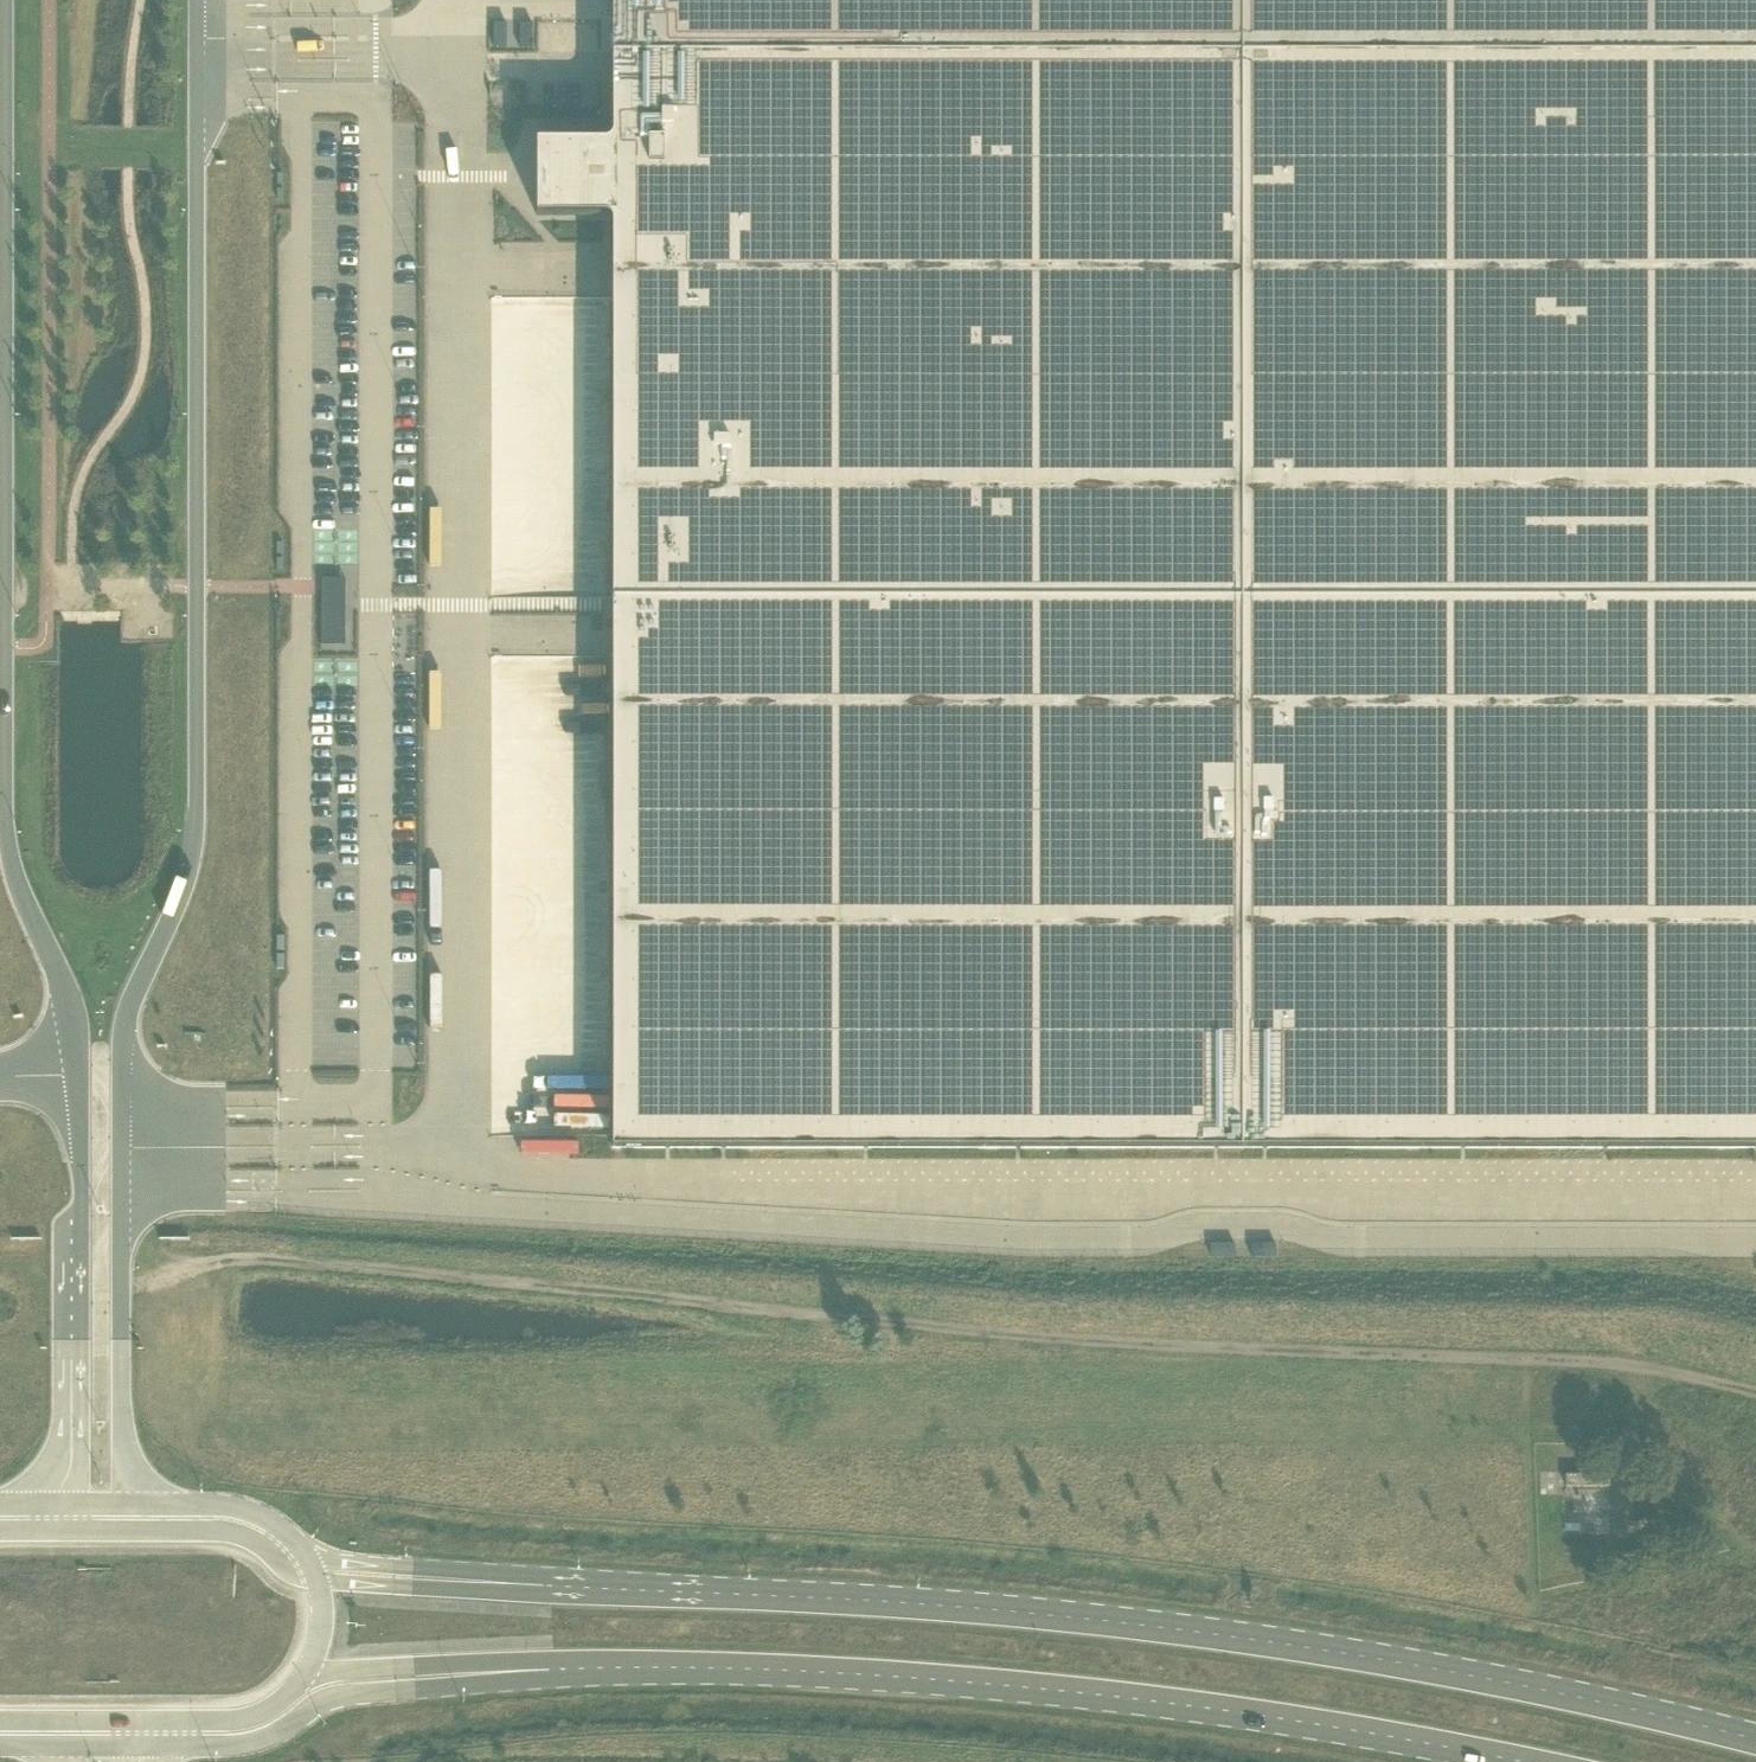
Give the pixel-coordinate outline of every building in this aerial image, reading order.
[(612,52),(1240,52),(1755,52),(1755,0),(612,0),(612,52)] [(494,48),(507,48),(507,23),(494,22),(494,48)] [(533,48),(533,23),(520,23),(520,48),(533,48)] [(1240,1148),(1755,1148),(1755,52),(1240,52),(612,52),(612,127),(612,128),(612,129),(612,130),(611,131),(611,132),(611,133),(610,134),(610,135),(609,135),(609,136),(608,136),(608,137),(607,137),(607,138),(606,138),(605,139),(604,139),(604,140),(603,140),(602,140),(601,141),(600,141),(599,141),(598,141),(536,141),(536,215),(597,215),(598,215),(599,215),(600,215),(601,215),(601,216),(602,216),(603,216),(604,216),(604,217),(605,217),(606,218),(607,218),(607,219),(608,219),(608,220),(609,220),(609,221),(610,222),(610,223),(611,224),(611,225),(611,226),(612,226),(612,227),(612,228),(612,229),(612,230),(612,600),(612,1148),(1240,1148)] [(507,1055),(525,1056),(526,992),(511,992),(511,1014),(493,1014),(492,1050),(507,1050),(507,1055)] [(1210,1256),(1236,1256),(1236,1243),(1210,1243),(1210,1256)] [(1276,1243),(1251,1243),(1251,1256),(1276,1256),(1276,1243)] [(1609,1474),(1566,1474),(1566,1486),(1609,1486),(1609,1474)]
